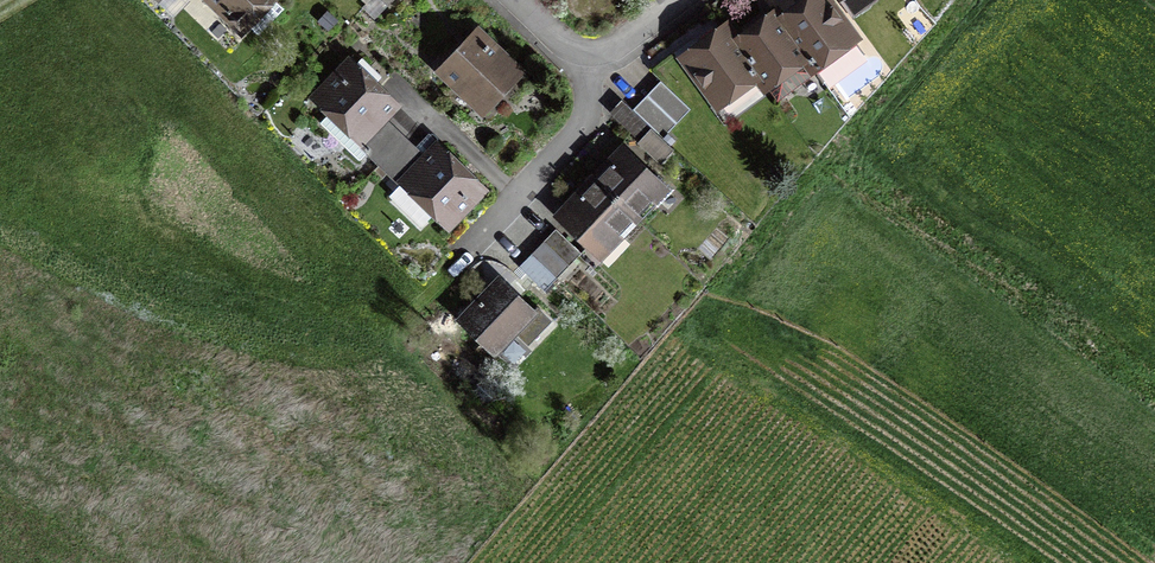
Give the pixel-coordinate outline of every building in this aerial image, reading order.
[(240,28),(245,23),(258,35),(283,9),(274,0),(211,0),(240,28)] [(804,56),(824,83),(864,54),(825,0),(812,0),(781,22),(804,56)] [(862,0),(840,0),(851,15),(866,5),(862,0)] [(737,44),(757,74),(764,85),(804,56),(781,22),(776,15),(737,44)] [(757,74),(737,44),(726,29),(686,59),(717,103),(757,74)] [(442,70),(480,107),(515,70),(477,34),(442,70)] [(362,59),(353,68),(349,63),(318,95),(333,110),(320,123),(360,162),(367,154),(366,153),(377,141),(369,132),(394,106),(369,82),(377,73),(362,59)] [(660,81),(633,109),(663,138),(690,109),(660,81)] [(379,165),(403,139),(390,127),(377,141),(366,153),(367,154),(379,165)] [(379,165),(392,177),(416,152),(403,139),(379,165)] [(481,191),(436,147),(392,194),(392,198),(410,214),(413,214),(421,222),(425,222),(437,210),(451,223),(481,191)] [(623,150),(595,179),(635,218),(652,201),(656,205),(671,189),(657,176),(654,179),(623,150)] [(635,218),(595,179),(558,218),(582,241),(591,231),(607,247),(618,236),(635,218)] [(556,229),(543,242),(569,267),(582,254),(556,229)] [(543,242),(531,254),(557,280),(569,267),(543,242)] [(557,280),(531,254),(518,267),(544,292),(557,280)] [(498,280),(461,319),(495,353),(520,327),(533,339),(550,322),(537,308),(531,313),(498,280)]
